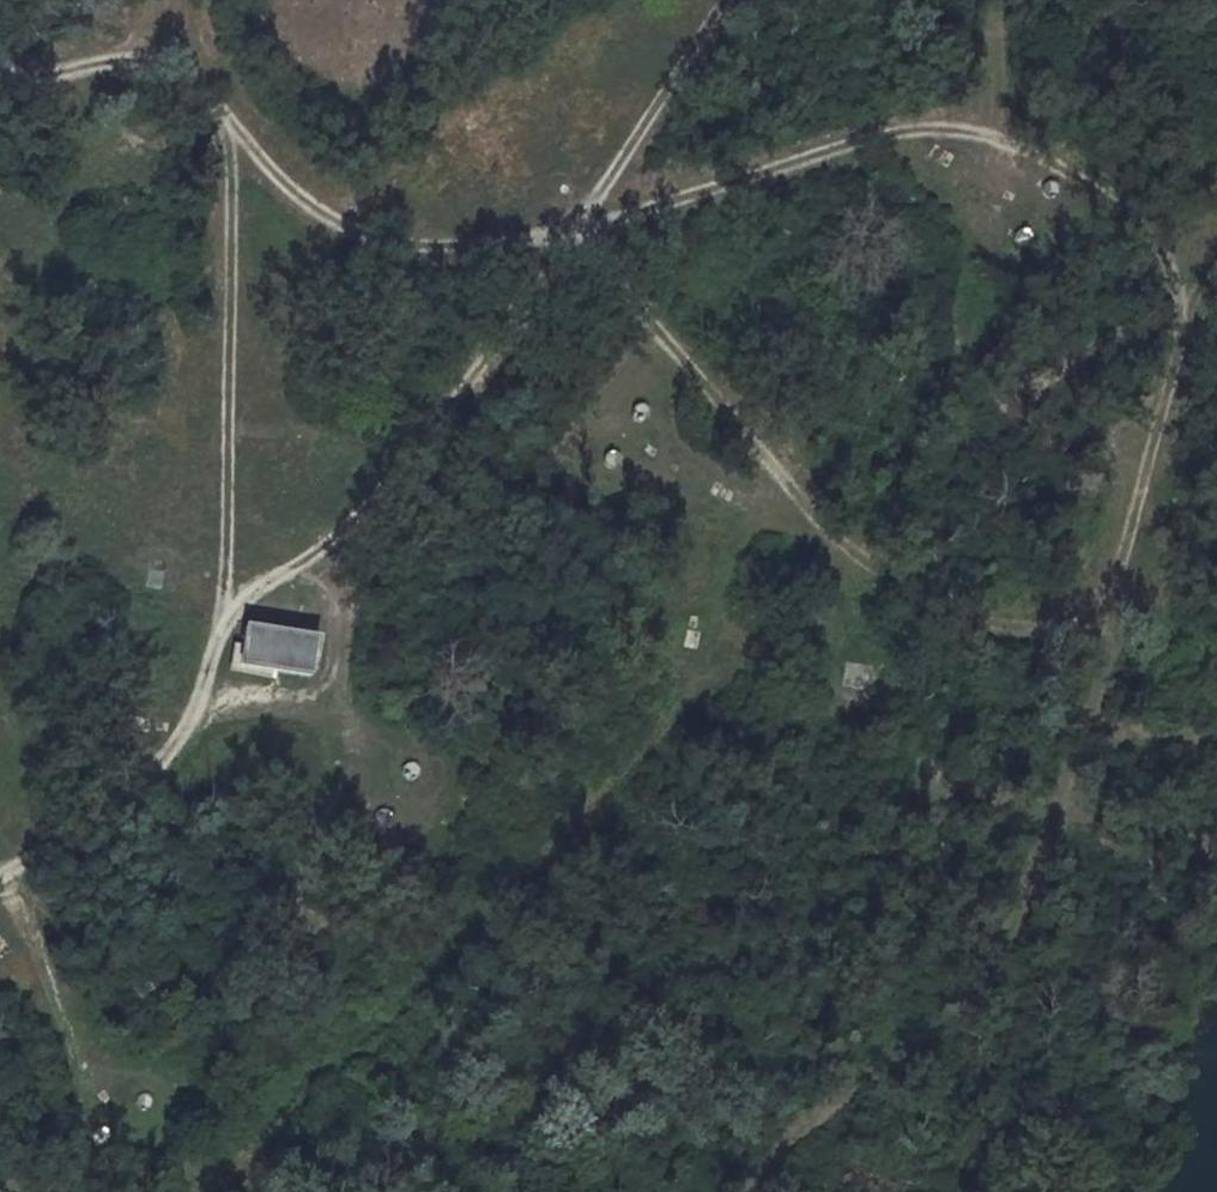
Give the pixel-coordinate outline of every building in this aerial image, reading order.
[(314,641),(240,628),(233,668),(308,680),(314,641)]
